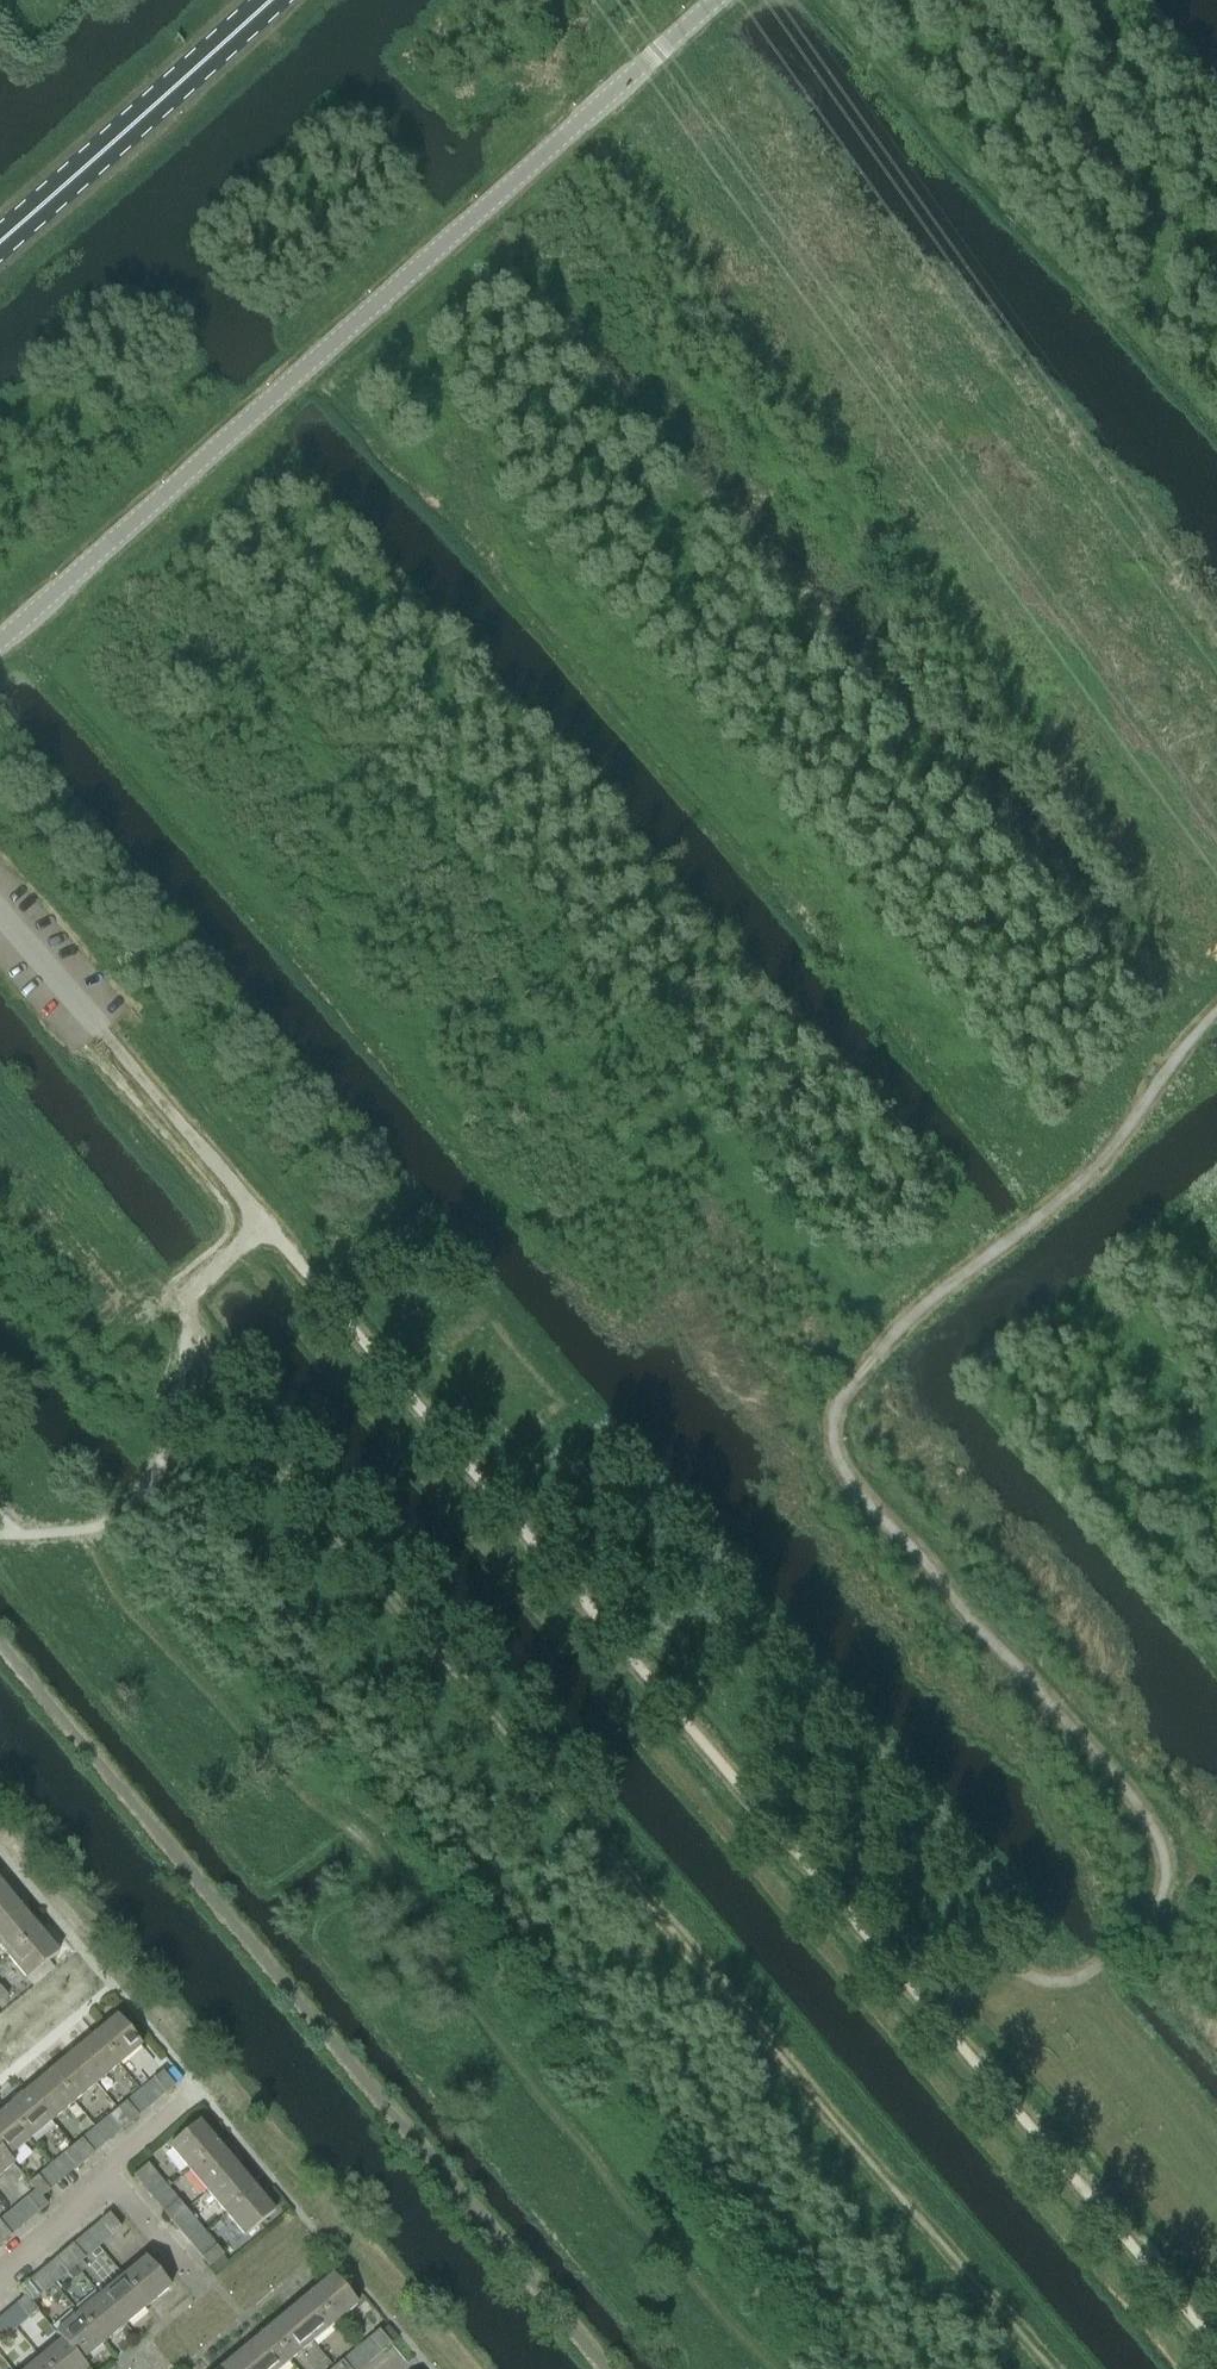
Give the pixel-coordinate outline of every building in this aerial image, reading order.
[(20,1907),(1,1885),(0,1885),(0,1924),(20,1907)] [(38,1930),(20,1907),(0,1924),(0,1948),(7,1956),(38,1930)] [(38,1930),(7,1956),(27,1979),(58,1953),(38,1930)] [(117,2016),(94,2035),(118,2065),(141,2046),(117,2016)] [(94,2035),(72,2054),(96,2083),(118,2065),(94,2035)] [(96,2083),(72,2054),(49,2072),(74,2102),(96,2083)] [(165,2093),(174,2086),(162,2071),(154,2079),(165,2093)] [(49,2072),(27,2091),(52,2120),(74,2102),(49,2072)] [(5,2110),(29,2139),(52,2120),(27,2091),(5,2110)] [(126,2102),(117,2109),(129,2123),(138,2116),(126,2102)] [(120,2131),(129,2123),(117,2109),(109,2117),(120,2131)] [(5,2110),(0,2114),(0,2150),(7,2158),(8,2157),(29,2139),(5,2110)] [(169,2146),(188,2169),(218,2144),(198,2122),(169,2146)] [(82,2139),(73,2146),(85,2161),(94,2153),(82,2139)] [(207,2192),(236,2167),(218,2144),(188,2169),(207,2192)] [(76,2168),(85,2161),(73,2146),(64,2154),(76,2168)] [(13,2164),(8,2157),(7,2158),(0,2150),(0,2175),(13,2164)] [(141,2185),(155,2173),(148,2164),(133,2176),(141,2185)] [(225,2214),(255,2189),(236,2167),(207,2192),(225,2214)] [(29,2183),(35,2190),(41,2197),(49,2190),(37,2176),(29,2183)] [(255,2189),(225,2214),(245,2237),(274,2212),(255,2189)] [(47,2205),(41,2197),(35,2190),(26,2198),(38,2212),(47,2205)] [(164,2212),(171,2221),(185,2209),(178,2200),(164,2212)] [(193,2218),(185,2209),(171,2221),(178,2230),(193,2218)] [(112,2235),(121,2228),(109,2214),(100,2221),(112,2235)] [(2,2243),(11,2235),(0,2223),(0,2240),(2,2243)] [(64,2251),(76,2266),(84,2258),(72,2244),(64,2251)] [(201,2258),(209,2267),(223,2255),(216,2246),(201,2258)] [(67,2273),(76,2266),(64,2251),(55,2259),(67,2273)] [(145,2257),(122,2277),(147,2306),(170,2287),(145,2257)] [(332,2275),(309,2294),(334,2323),(357,2304),(332,2275)] [(125,2325),(147,2306),(122,2277),(100,2295),(125,2325)] [(18,2289),(25,2296),(30,2303),(39,2296),(28,2281),(18,2289)] [(312,2342),(334,2323),(309,2294),(287,2313),(312,2342)] [(102,2343),(125,2325),(100,2295),(78,2314),(102,2343)] [(37,2310),(30,2303),(25,2296),(16,2303),(28,2317),(37,2310)] [(289,2361),(312,2342),(287,2313),(265,2331),(289,2361)] [(102,2343),(78,2314),(55,2333),(61,2340),(62,2340),(80,2362),(81,2361),(102,2343)] [(379,2330),(370,2338),(382,2352),(391,2344),(379,2330)] [(289,2361),(265,2331),(243,2350),(259,2368),(279,2368),(289,2361)] [(61,2340),(39,2358),(48,2368),(87,2368),(81,2361),(80,2362),(62,2340),(61,2340)] [(220,2368),(221,2368),(259,2368),(243,2350),(220,2368)] [(39,2358),(27,2368),(48,2368),(39,2358)] [(334,2368),(349,2368),(342,2361),(333,2368),(334,2368)]
